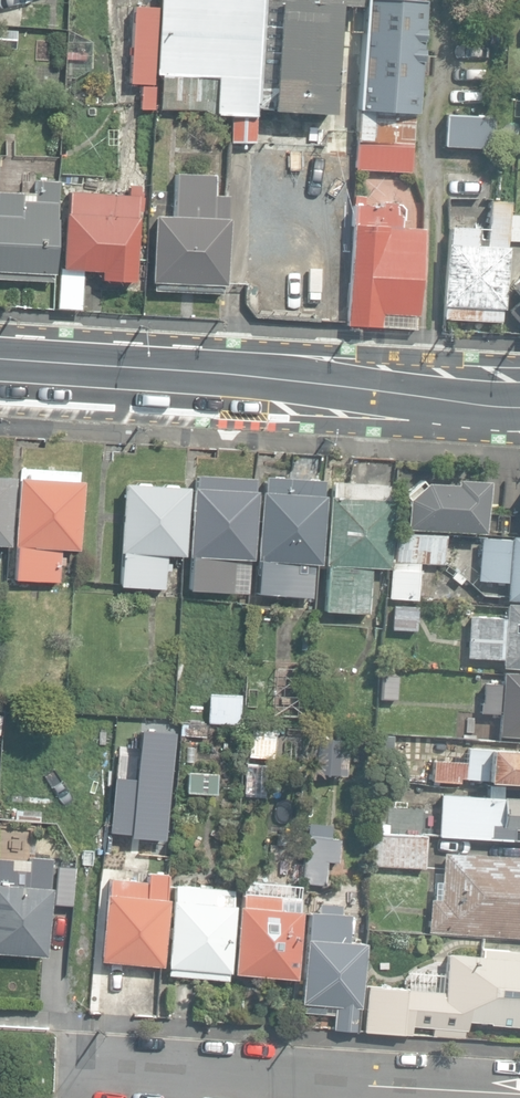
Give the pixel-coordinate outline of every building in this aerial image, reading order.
[(261,0),(160,0),(155,74),(158,74),(156,106),(216,110),(216,114),(253,117),(261,0)] [(301,119),(301,113),(332,114),(337,32),(359,33),(362,0),(263,0),(256,106),(272,107),(272,111),(284,111),(284,118),(301,119)] [(357,106),(414,109),(421,0),(363,0),(357,106)] [(130,85),(153,86),(157,8),(133,7),(130,85)] [(140,110),(154,110),(155,87),(141,87),(140,110)] [(414,109),(357,106),(355,137),(412,140),(414,109)] [(446,113),(445,147),(493,149),(495,116),(446,113)] [(232,143),(254,144),(254,119),(233,119),(232,143)] [(412,140),(355,137),(353,163),(411,167),(412,140)] [(213,194),(214,175),(174,174),(174,216),(155,216),(153,290),(153,291),(222,293),(223,284),(227,284),(228,218),(226,218),(227,194),(213,194)] [(213,194),(227,194),(228,177),(214,175),(213,194)] [(52,281),(52,279),(53,273),(55,274),(58,218),(56,218),(59,181),(36,180),(36,194),(0,192),(0,279),(52,281)] [(101,280),(135,281),(139,222),(139,217),(138,217),(138,210),(146,210),(146,191),(138,191),(138,187),(129,187),(129,194),(69,191),(68,213),(65,213),(62,269),(102,271),(101,280)] [(441,315),(499,318),(506,198),(486,197),(484,242),(474,241),(475,223),(446,222),(441,315)] [(347,325),(381,327),(381,319),(390,320),(390,312),(416,314),(421,228),(399,227),(399,214),(394,214),(395,203),(380,202),(379,206),(354,205),(347,325)] [(519,242),(519,215),(510,215),(509,242),(519,242)] [(55,309),(81,311),(84,274),(58,272),(55,309)] [(516,275),(508,282),(519,295),(519,280),(516,275)] [(510,310),(519,322),(519,302),(510,310)] [(256,590),(312,594),(314,562),(320,562),(324,492),(321,492),(322,478),(317,477),(318,453),(290,451),(288,475),(262,474),(261,489),(259,489),(255,558),(258,558),(256,590)] [(324,609),(368,612),(371,566),(388,567),(394,457),(349,455),(347,480),(331,479),(330,494),(328,494),(323,563),(327,563),(324,609)] [(189,587),(232,588),(233,555),(252,556),(255,474),(195,472),(194,484),(191,484),(188,552),(190,553),(189,587)] [(9,543),(12,474),(0,473),(0,543),(9,543)] [(403,527),(484,531),(486,477),(453,475),(452,479),(423,478),(405,493),(403,527)] [(15,579),(58,581),(59,564),(64,565),(64,557),(59,557),(60,548),(78,550),(81,480),(19,477),(15,547),(17,547),(15,579)] [(120,583),(162,586),(164,551),(182,552),(185,484),(122,481),(118,549),(122,549),(120,583)] [(445,563),(447,533),(397,530),(396,559),(390,559),(388,596),(415,598),(417,561),(445,563)] [(519,597),(519,534),(509,533),(509,536),(478,534),(478,547),(475,547),(474,563),(477,563),(476,577),(507,579),(506,596),(519,597)] [(519,662),(519,600),(505,599),(504,614),(468,612),(465,653),(500,655),(499,661),(519,662)] [(390,626),(413,627),(414,603),(392,601),(390,626)] [(500,667),(499,678),(480,677),(479,697),(477,697),(476,708),(497,709),(495,731),(519,733),(519,668),(500,667)] [(380,699),(396,699),(398,675),(382,674),(380,699)] [(241,692),(208,692),(209,724),(241,724),(241,692)] [(97,717),(96,745),(113,745),(114,717),(97,717)] [(180,721),(180,736),(206,737),(207,722),(180,721)] [(452,738),(474,739),(475,727),(452,726),(452,738)] [(248,756),(272,759),(275,731),(246,728),(246,738),(249,738),(248,756)] [(321,744),(340,744),(340,731),(321,731),(321,744)] [(519,778),(519,747),(466,744),(465,757),(433,756),(431,777),(458,778),(459,774),(519,778)] [(241,795),(264,797),(267,764),(245,762),(241,795)] [(186,792),(217,794),(218,774),(188,772),(186,792)] [(439,794),(438,837),(519,840),(519,797),(439,794)] [(18,847),(20,811),(0,810),(0,846),(18,847)] [(104,850),(127,852),(130,816),(107,814),(104,850)] [(302,882),(325,884),(327,862),(337,863),(339,839),(331,838),(332,826),(307,823),(302,882)] [(370,864),(424,867),(426,834),(371,832),(370,864)] [(519,937),(519,857),(444,852),(441,899),(431,898),(429,932),(519,937)] [(46,956),(51,887),(53,858),(29,856),(28,869),(12,868),(13,861),(0,861),(0,952),(46,956)] [(99,959),(162,965),(168,898),(165,898),(168,874),(148,872),(147,881),(110,878),(109,892),(106,892),(99,959)] [(168,975),(227,980),(228,972),(230,972),(235,905),(214,903),(215,888),(175,885),(174,900),(172,899),(167,966),(169,966),(168,975)] [(233,974),(297,979),(302,911),(299,910),(300,899),(279,897),(278,908),(239,905),(233,974)] [(332,1029),(356,1030),(363,942),(347,941),(349,913),(340,912),(341,903),(317,902),(316,912),(308,911),(300,1011),(334,1014),(332,1029)] [(481,948),(480,955),(447,952),(444,991),(366,986),(363,1030),(411,1034),(411,1026),(433,1027),(432,1035),(463,1037),(463,1029),(467,1029),(468,1021),(519,1024),(519,951),(481,948)]
